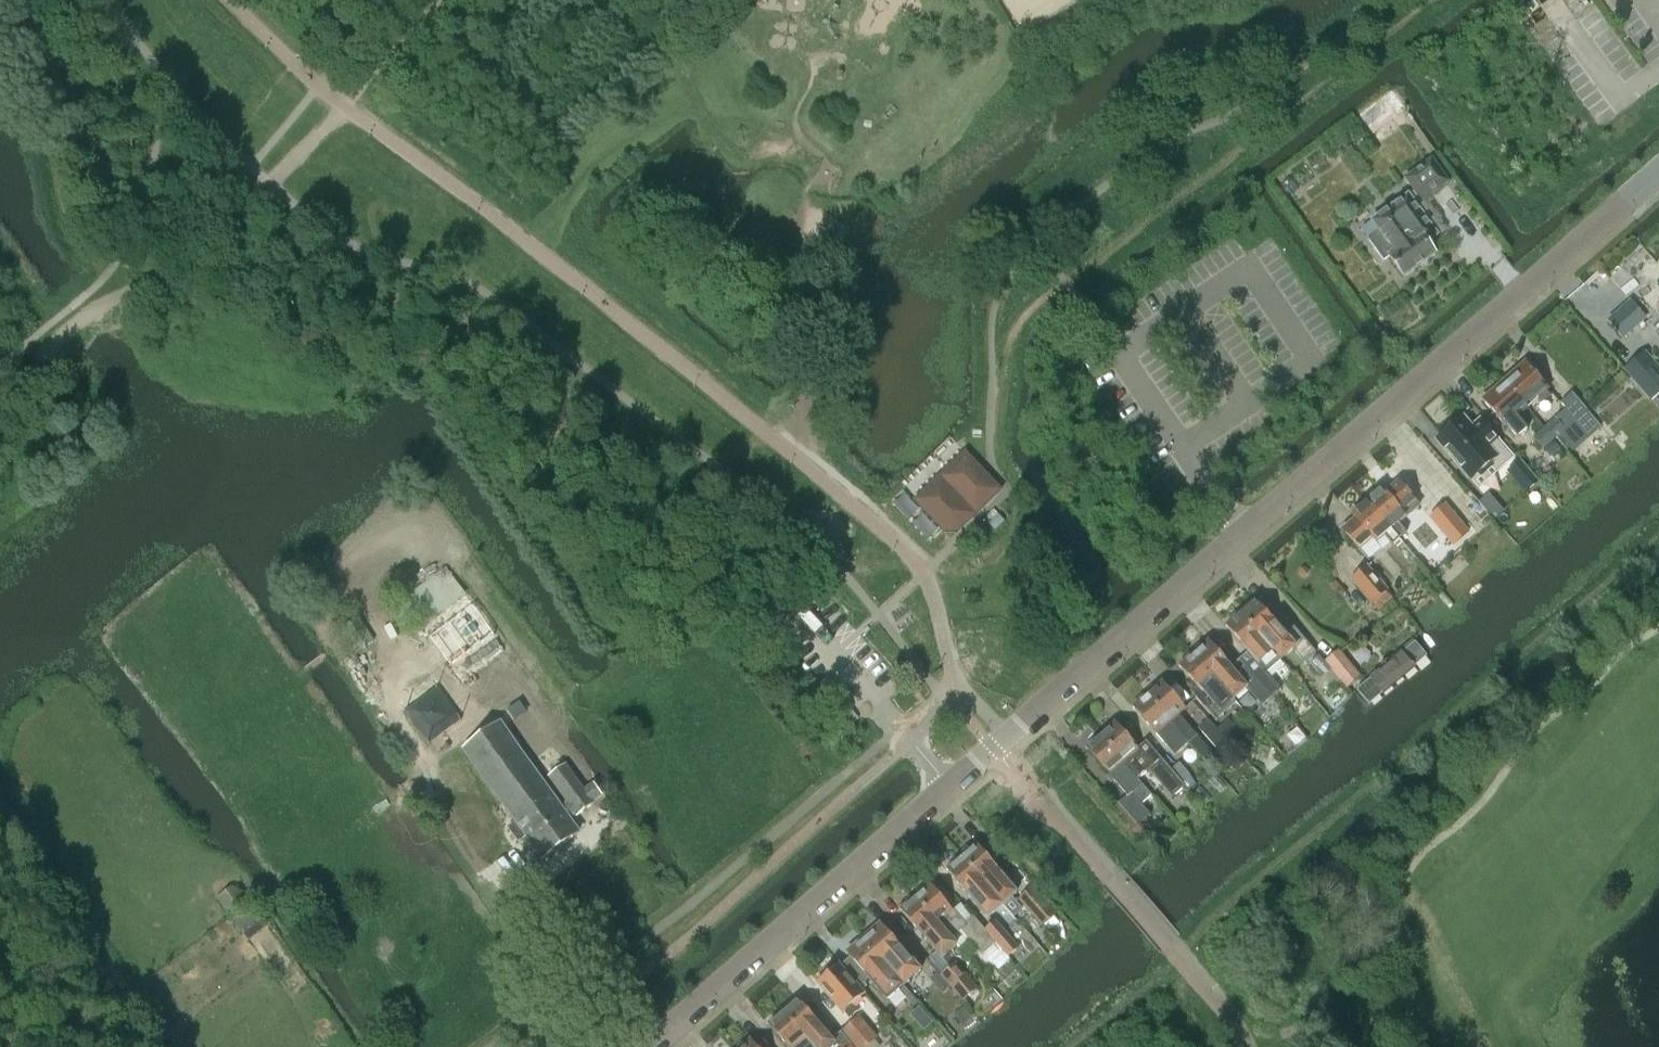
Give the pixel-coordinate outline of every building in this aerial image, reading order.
[(1390,98),(1342,133),(1364,165),(1413,130),(1390,98)] [(1416,206),(1449,183),(1432,159),(1405,179),(1414,191),(1372,222),(1380,232),(1368,240),(1384,261),(1390,257),(1404,277),(1436,254),(1427,243),(1437,236),(1416,206)] [(1608,322),(1622,338),(1644,319),(1630,302),(1608,322)] [(1645,352),(1625,370),(1651,400),(1653,399),(1658,393),(1658,368),(1645,352)] [(1526,364),(1505,382),(1526,407),(1537,398),(1542,404),(1550,397),(1545,391),(1548,388),(1526,364)] [(1505,382),(1483,401),(1504,426),(1506,425),(1517,438),(1527,430),(1515,416),(1526,407),(1505,382)] [(1544,429),(1554,439),(1556,438),(1570,453),(1601,427),(1572,394),(1561,403),(1566,410),(1544,429)] [(1463,418),(1437,441),(1471,480),(1491,463),(1498,471),(1514,458),(1481,420),(1472,428),(1463,418)] [(1554,439),(1544,429),(1534,438),(1543,449),(1554,439)] [(945,532),(957,533),(1001,491),(965,453),(921,495),(920,507),(945,532)] [(1526,492),(1539,481),(1521,461),(1508,472),(1526,492)] [(1377,492),(1367,501),(1400,539),(1407,533),(1399,524),(1419,506),(1398,482),(1385,493),(1384,491),(1380,495),(1377,492)] [(1400,539),(1367,501),(1357,510),(1359,513),(1355,516),(1356,518),(1343,530),(1360,550),(1373,538),(1377,543),(1384,536),(1392,545),(1395,543),(1412,563),(1416,559),(1400,539)] [(1445,504),(1429,517),(1430,517),(1450,540),(1453,545),(1469,531),(1445,504)] [(1378,610),(1393,597),(1367,567),(1352,580),(1378,610)] [(421,624),(464,593),(446,568),(404,599),(404,600),(388,611),(399,627),(415,616),(421,624)] [(1342,589),(1337,593),(1341,597),(1346,594),(1342,589)] [(1242,613),(1240,614),(1280,661),(1293,650),(1305,663),(1316,653),(1300,635),(1293,626),(1286,617),(1276,626),(1275,624),(1255,601),(1249,606),(1246,606),(1242,610),(1242,613)] [(1267,672),(1280,661),(1240,614),(1239,615),(1236,615),(1232,618),(1231,622),(1226,627),(1254,659),(1246,667),(1275,699),(1283,691),(1267,672)] [(437,646),(446,657),(487,626),(480,615),(437,646)] [(374,642),(358,620),(346,629),(344,633),(357,651),(362,651),(374,642)] [(1195,653),(1194,654),(1236,702),(1237,701),(1239,704),(1253,692),(1266,707),(1275,699),(1246,667),(1237,674),(1209,642),(1203,646),(1200,646),(1195,650),(1195,653)] [(1338,651),(1325,661),(1330,667),(1347,688),(1360,677),(1341,654),(1338,651)] [(1236,702),(1194,654),(1193,655),(1190,655),(1185,659),(1185,662),(1179,667),(1200,691),(1194,696),(1215,720),(1236,702)] [(1310,663),(1317,671),(1320,675),(1322,677),(1330,669),(1329,668),(1319,656),(1310,663)] [(1149,694),(1147,695),(1189,742),(1196,736),(1178,715),(1185,709),(1162,682),(1156,687),(1153,687),(1149,691),(1149,694)] [(1189,742),(1147,695),(1146,696),(1143,696),(1138,700),(1138,703),(1133,708),(1174,755),(1189,742)] [(520,702),(508,710),(515,721),(527,713),(520,702)] [(1199,729),(1218,751),(1227,744),(1208,721),(1199,729)] [(1219,730),(1227,738),(1236,731),(1228,722),(1219,730)] [(1102,735),(1101,736),(1131,771),(1130,771),(1137,779),(1148,770),(1171,798),(1185,786),(1151,747),(1142,754),(1115,723),(1109,728),(1106,728),(1102,731),(1102,735)] [(600,795),(593,784),(584,790),(566,766),(549,778),(567,803),(560,808),(500,724),(465,750),(517,822),(508,828),(518,843),(527,836),(543,859),(578,833),(569,820),(576,815),(577,816),(593,804),(592,802),(601,796),(600,795)] [(1091,744),(1086,749),(1127,796),(1118,804),(1137,826),(1151,815),(1142,804),(1152,796),(1137,779),(1130,771),(1131,771),(1101,736),(1099,737),(1096,737),(1092,741),(1091,744)] [(1179,762),(1171,769),(1183,782),(1191,775),(1179,762)] [(962,856),(961,857),(991,892),(992,892),(1003,905),(1013,916),(1021,909),(1011,898),(1017,893),(998,872),(999,871),(976,844),(970,849),(967,849),(963,853),(962,856)] [(988,918),(1003,905),(992,892),(991,892),(961,857),(960,858),(957,858),(953,862),(952,865),(947,870),(988,918)] [(916,896),(915,897),(945,932),(944,933),(956,946),(959,949),(968,941),(981,955),(995,943),(973,918),(965,925),(929,885),(924,890),(921,889),(916,893),(916,896)] [(1024,906),(1040,924),(1052,914),(1029,888),(1020,897),(1026,904),(1024,906)] [(945,932),(915,897),(913,898),(910,898),(906,902),(906,905),(900,910),(923,937),(942,959),(956,946),(944,933),(945,932)] [(1018,948),(995,922),(985,930),(1008,957),(1018,948)] [(881,924),(864,939),(896,976),(904,986),(921,971),(905,953),(881,924)] [(896,976),(864,939),(847,954),(851,958),(869,979),(879,991),(887,1000),(904,986),(896,976)] [(869,979),(851,958),(840,967),(861,991),(866,987),(864,984),(869,979)] [(861,991),(840,967),(839,965),(836,967),(832,966),(826,971),(826,976),(818,983),(849,1019),(857,1012),(852,1005),(864,995),(861,991)] [(957,974),(951,968),(942,976),(947,982),(948,985),(963,1000),(977,988),(961,971),(957,974)] [(931,980),(942,993),(949,986),(938,973),(931,980)] [(783,1012),(813,1046),(831,1046),(836,1043),(832,1039),(798,999),(792,1004),(789,1004),(784,1008),(784,1011),(783,1012)] [(919,1007),(910,1015),(915,1020),(924,1012),(919,1007)] [(783,1012),(782,1013),(778,1013),(774,1017),(774,1020),(768,1025),(788,1046),(813,1046),(783,1012)] [(843,1033),(855,1046),(874,1046),(880,1042),(860,1019),(843,1033)] [(840,1032),(832,1039),(836,1043),(831,1046),(853,1046),(840,1032)]
